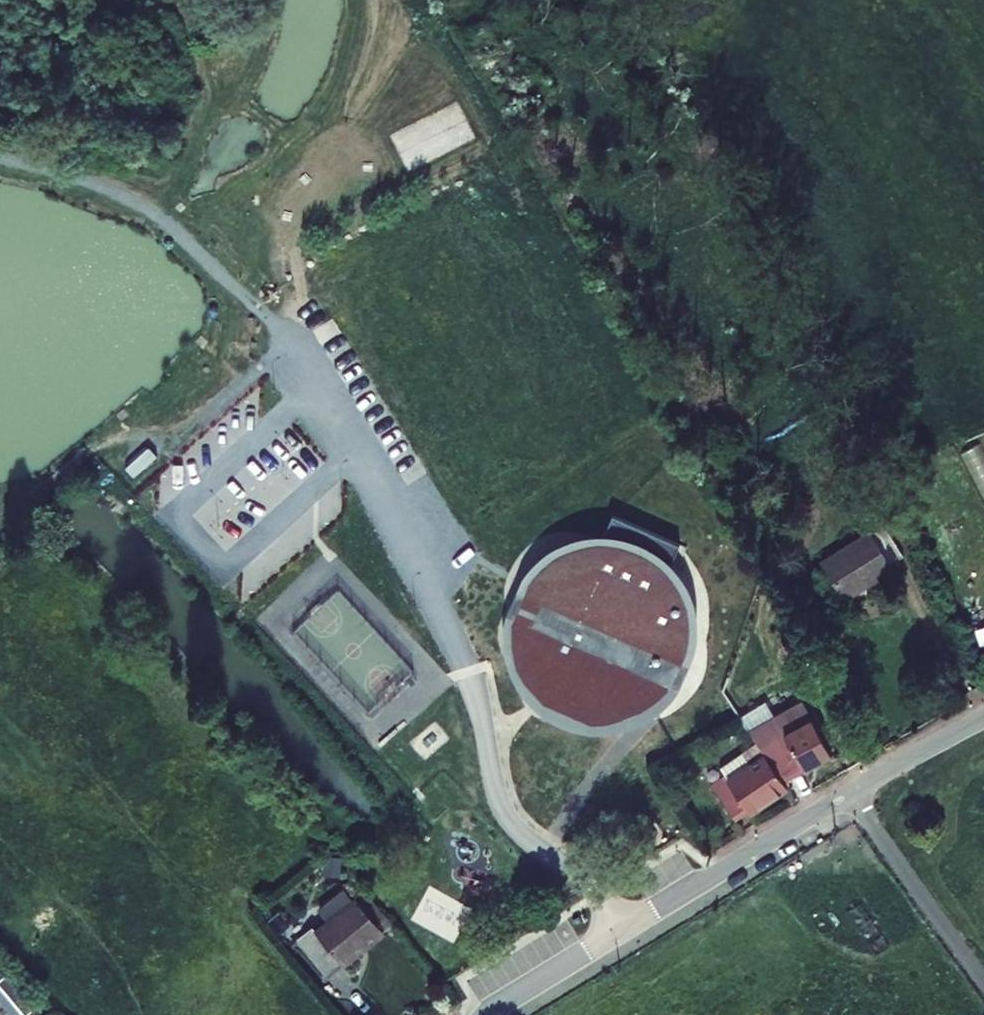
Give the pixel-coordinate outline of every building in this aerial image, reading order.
[(121,463),(133,476),(160,453),(148,439),(121,463)] [(983,504),(983,453),(979,443),(958,454),(983,504)] [(528,676),(542,694),(560,707),(581,715),(602,718),(624,715),(645,708),(663,696),(677,679),(687,660),(693,639),(692,617),(688,598),(679,580),(671,570),(681,544),(614,515),(603,539),(595,539),(573,544),(553,555),(536,570),(523,589),(516,611),(514,633),(518,656),(528,676)] [(898,557),(876,523),(812,560),(835,599),(887,570),(883,564),(898,557)] [(976,642),(983,659),(983,618),(983,616),(976,620),(983,639),(976,642)] [(774,751),(791,778),(839,749),(807,699),(790,709),(801,729),(790,735),(780,714),(759,727),(774,751)] [(791,778),(774,751),(733,772),(729,766),(714,774),(736,815),(750,807),(752,811),(794,783),(791,778)] [(382,912),(367,893),(359,898),(356,894),(315,924),(310,918),(297,929),(325,970),(382,925),(376,917),(382,912)] [(7,1014),(37,1014),(41,1012),(30,997),(7,1014)]
